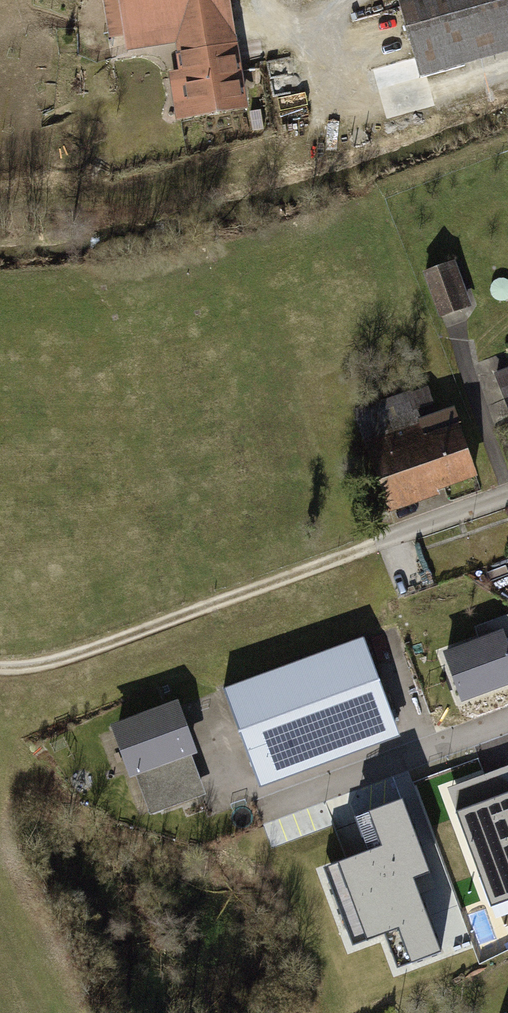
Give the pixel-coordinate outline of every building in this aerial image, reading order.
[(131,45),(178,37),(190,113),(242,105),(225,0),(124,0),(131,45)] [(421,82),(507,58),(507,0),(398,0),(421,82)] [(457,262),(424,275),(441,321),(475,309),(457,262)] [(495,374),(507,408),(507,369),(495,374)] [(412,396),(355,416),(391,515),(442,497),(440,492),(478,478),(460,429),(428,441),(412,396)] [(443,653),(462,703),(507,686),(507,638),(505,630),(443,653)] [(362,638),(224,690),(260,789),(399,737),(362,638)] [(179,700),(112,724),(131,777),(199,753),(179,700)] [(447,784),(489,906),(507,899),(507,763),(447,784)] [(441,953),(417,877),(430,873),(407,799),(355,815),(366,851),(329,863),(365,977),(441,953)]
